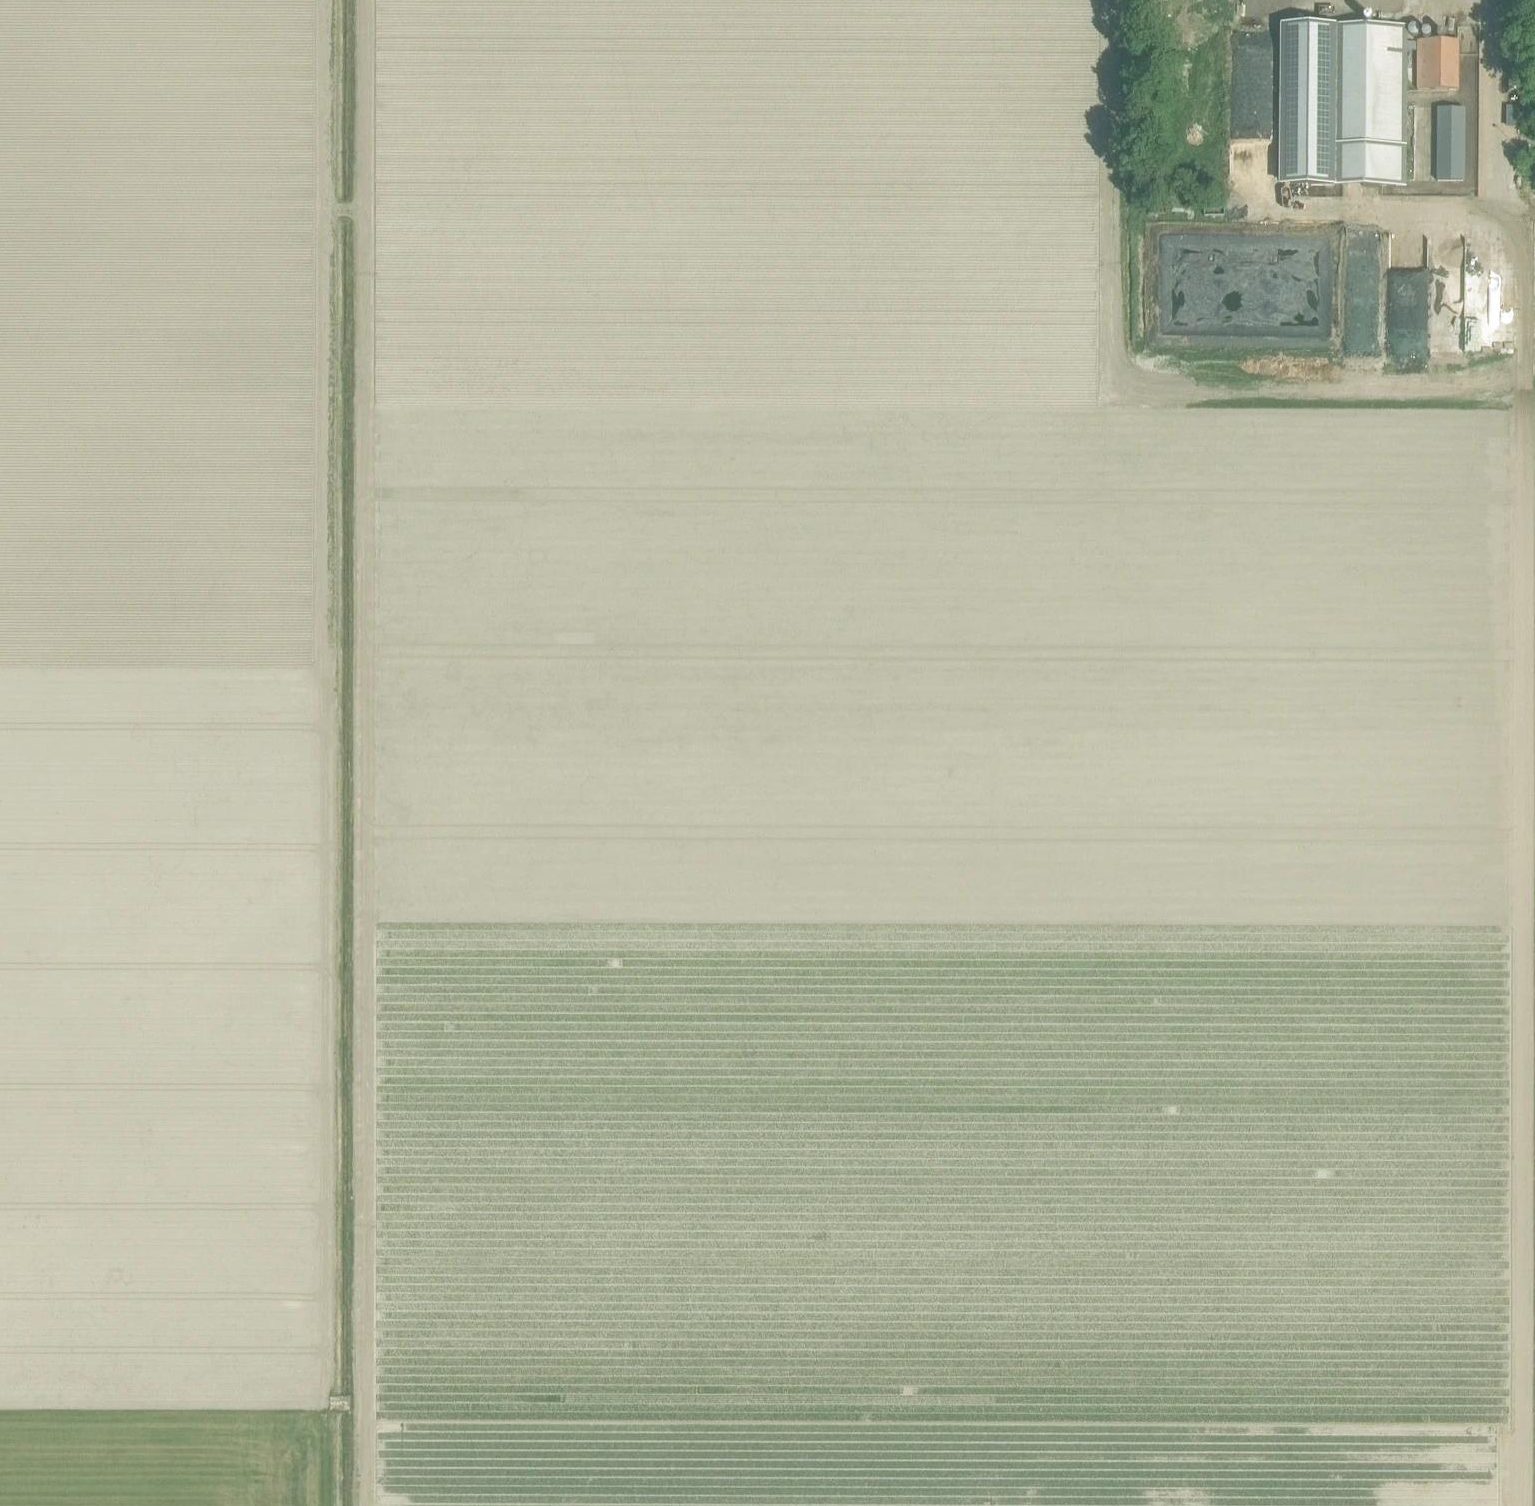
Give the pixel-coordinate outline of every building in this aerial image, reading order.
[(1405,187),(1406,27),(1324,27),(1294,26),(1294,186),(1323,187),(1405,187)] [(1459,90),(1459,40),(1416,40),(1416,90),(1459,90)] [(1469,143),(1413,142),(1412,168),(1468,170),(1469,143)]
